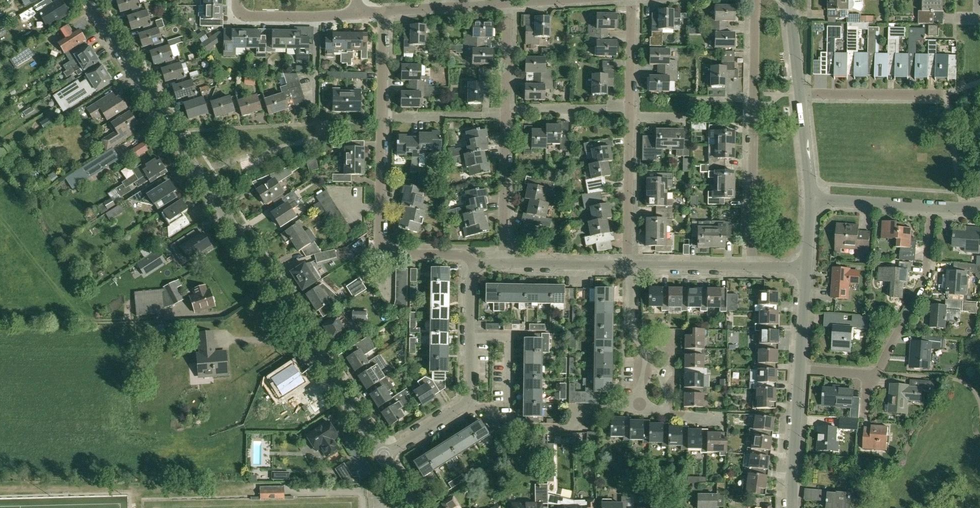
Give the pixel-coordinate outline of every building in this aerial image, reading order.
[(68,13),(60,0),(58,0),(49,5),(46,0),(45,0),(32,8),(36,14),(39,12),(48,26),(68,13)] [(133,15),(146,11),(143,4),(139,5),(137,0),(117,0),(116,0),(120,12),(131,9),(133,15)] [(853,8),(854,6),(855,4),(854,2),(853,0),(828,0),(828,11),(839,11),(839,18),(847,18),(847,23),(848,23),(854,23),(861,23),(861,14),(849,14),(849,10),(851,9),(853,8)] [(918,24),(934,24),(943,24),(943,18),(934,18),(934,11),(944,11),(944,0),(922,0),(922,11),(919,11),(918,24)] [(204,6),(200,6),(198,6),(198,17),(199,17),(199,26),(212,26),(212,20),(221,20),(221,6),(204,6)] [(707,18),(707,28),(727,28),(727,22),(735,23),(735,7),(715,7),(714,18),(707,18)] [(650,40),(650,47),(662,47),(663,38),(663,30),(673,30),(673,28),(680,28),(680,23),(683,23),(683,19),(680,19),(680,14),(680,13),(674,13),(674,11),(658,10),(658,13),(658,19),(652,18),(652,38),(650,40)] [(146,11),(133,15),(127,17),(131,29),(142,26),(144,33),(157,29),(163,27),(161,19),(149,22),(146,11)] [(588,25),(588,36),(604,36),(604,30),(616,30),(617,15),(597,15),(597,25),(588,25)] [(534,26),(525,26),(525,45),(528,45),(539,45),(539,38),(550,38),(550,18),(535,17),(534,26)] [(464,37),(464,44),(480,44),(480,38),(492,38),(493,23),(472,23),(472,37),(464,37)] [(425,25),(411,25),(410,25),(410,33),(410,38),(404,38),(404,53),(413,54),(414,54),(414,45),(425,46),(425,33),(425,25)] [(64,38),(58,42),(65,53),(85,40),(84,39),(85,38),(82,34),(81,34),(78,29),(73,32),(68,26),(60,31),(64,38)] [(820,57),(820,63),(826,63),(826,73),(834,73),(834,75),(834,79),(834,77),(834,75),(847,75),(846,77),(846,79),(847,79),(847,75),(847,67),(848,53),(835,53),(835,39),(841,39),(841,27),(827,26),(827,52),(826,57),(820,57)] [(928,36),(938,37),(938,26),(928,26),(928,36)] [(867,75),(867,68),(868,53),(858,53),(858,30),(858,27),(848,27),(848,53),(847,67),(854,68),(854,75),(854,79),(855,79),(855,77),(855,75),(867,75),(867,77),(867,80),(867,75)] [(887,76),(888,68),(888,53),(879,53),(879,28),(869,27),(869,31),(868,53),(867,68),(874,68),(874,76),(874,80),(875,80),(875,78),(875,76),(887,76),(887,78),(887,80),(887,76)] [(707,35),(707,38),(714,38),(714,49),(734,49),(735,34),(727,34),(727,28),(707,28),(707,35)] [(889,28),(888,53),(888,68),(895,68),(894,76),(894,80),(895,80),(895,78),(895,76),(907,76),(907,78),(907,80),(908,80),(908,76),(908,68),(908,54),(900,53),(901,37),(907,37),(907,28),(894,28),(889,28)] [(928,69),(929,54),(917,54),(917,41),(925,41),(925,28),(909,28),(908,54),(908,68),(915,68),(915,76),(915,81),(915,78),(915,76),(928,77),(927,79),(927,81),(928,81),(928,77),(928,69)] [(153,43),(156,50),(168,46),(166,40),(166,38),(161,40),(157,29),(144,33),(138,35),(142,47),(153,43)] [(223,48),(223,56),(235,56),(235,52),(235,48),(245,49),(245,31),(238,31),(232,31),(232,29),(224,29),(224,30),(224,31),(223,38),(223,48)] [(245,31),(245,49),(256,49),(256,53),(256,56),(265,57),(265,53),(265,40),(265,37),(259,37),(259,31),(254,31),(245,31)] [(272,40),(265,40),(265,53),(275,53),(275,49),(285,49),(286,31),(272,31),(272,40)] [(286,31),(285,49),(296,50),(296,54),(296,61),(308,61),(308,54),(313,54),(313,45),(308,45),(308,38),(301,38),(302,31),(294,31),(286,31)] [(202,43),(208,39),(203,32),(197,36),(202,43)] [(208,39),(202,43),(208,52),(214,48),(213,47),(221,42),(221,33),(218,33),(208,39)] [(320,40),(320,49),(325,49),(325,56),(333,56),(333,54),(334,54),(341,54),(341,59),(341,63),(347,63),(347,64),(347,34),(334,34),(333,34),(333,39),(333,40),(327,40),(320,40)] [(361,34),(347,34),(347,64),(352,64),(352,58),(353,58),(353,50),(361,50),(361,59),(367,59),(367,42),(361,42),(361,34)] [(174,38),(176,44),(183,42),(181,36),(174,38)] [(604,42),(604,36),(588,36),(588,46),(596,46),(596,57),(616,57),(616,42),(604,42)] [(929,40),(929,54),(928,69),(935,69),(935,77),(935,81),(935,79),(935,77),(948,77),(948,79),(948,81),(948,80),(956,80),(956,54),(937,54),(937,40),(929,40)] [(71,62),(63,67),(66,71),(73,67),(94,53),(92,50),(90,46),(89,46),(88,45),(87,46),(84,42),(65,53),(71,62)] [(168,46),(156,50),(150,52),(153,64),(165,61),(167,68),(180,64),(177,56),(179,55),(176,44),(168,46)] [(480,50),(480,44),(464,44),(464,52),(472,52),(472,65),(492,65),(492,50),(480,50)] [(29,47),(9,59),(14,69),(35,56),(31,49),(29,47)] [(661,66),(661,71),(677,71),(677,61),(670,61),(670,51),(649,50),(649,65),(661,66)] [(734,69),(735,55),(735,52),(722,52),(721,67),(711,67),(711,88),(726,88),(726,76),(734,76),(734,69)] [(67,77),(76,71),(79,75),(99,62),(98,61),(99,60),(96,56),(96,57),(94,53),(68,70),(64,73),(67,77)] [(537,74),(537,79),(552,80),(552,69),(545,69),(545,59),(525,58),(525,73),(537,74)] [(9,61),(3,65),(6,70),(12,66),(9,61)] [(613,83),(613,68),(613,62),(602,61),(602,75),(592,75),(592,95),(607,96),(607,83),(613,83)] [(180,64),(167,68),(161,70),(165,82),(176,78),(178,86),(191,82),(188,73),(183,75),(180,64)] [(77,81),(60,93),(65,100),(106,73),(105,71),(107,70),(104,66),(102,67),(101,65),(86,74),(88,78),(79,84),(77,81)] [(413,81),(413,87),(428,87),(429,77),(421,76),(421,66),(401,66),(401,81),(413,81)] [(661,77),(657,77),(649,77),(649,92),(669,92),(669,82),(677,82),(677,71),(661,71),(661,77)] [(107,75),(106,73),(65,100),(58,104),(63,112),(97,91),(96,91),(111,81),(110,79),(111,78),(109,74),(107,75)] [(296,74),(282,74),(286,84),(298,80),(296,74)] [(479,76),(479,83),(468,83),(468,103),(483,104),(483,91),(489,91),(489,76),(479,76)] [(552,90),(552,80),(537,79),(537,86),(524,86),(524,100),(544,101),(544,90),(552,90)] [(298,80),(286,84),(286,86),(287,90),(300,86),(298,80)] [(187,96),(189,103),(202,99),(200,91),(195,93),(191,82),(178,86),(172,88),(176,99),(187,96)] [(293,105),(293,107),(305,103),(303,97),(291,101),(289,96),(287,90),(286,86),(280,87),(283,95),(264,101),(266,107),(268,115),(288,109),(287,107),(293,105)] [(300,86),(287,90),(289,95),(301,92),(300,86)] [(420,96),(425,96),(425,97),(430,98),(430,94),(439,94),(439,87),(428,87),(413,87),(413,93),(401,93),(400,108),(420,108),(420,96)] [(333,89),(333,112),(346,112),(347,94),(347,91),(340,91),(340,89),(333,89)] [(354,94),(347,94),(346,112),(361,113),(361,89),(354,89),(354,94)] [(303,97),(302,92),(289,96),(291,101),(303,97)] [(256,96),(237,102),(239,108),(241,117),(260,111),(260,109),(266,107),(264,101),(262,94),(256,96)] [(93,120),(102,114),(106,120),(126,108),(119,96),(108,103),(104,97),(86,109),(93,120)] [(233,110),(239,108),(237,102),(235,96),(210,104),(212,109),(215,118),(234,112),(233,110)] [(206,111),(212,109),(210,104),(210,102),(204,103),(202,99),(189,103),(184,105),(188,119),(207,113),(206,111)] [(307,110),(305,103),(293,107),(295,114),(307,110)] [(26,116),(34,111),(32,107),(23,113),(26,116)] [(136,124),(130,114),(129,112),(110,124),(107,126),(111,131),(113,130),(115,132),(101,140),(103,142),(101,143),(105,150),(130,135),(126,130),(136,124)] [(50,117),(40,123),(44,129),(54,123),(50,117)] [(545,126),(545,131),(546,131),(546,144),(560,144),(559,151),(568,151),(567,153),(571,153),(572,141),(568,141),(568,134),(560,134),(560,126),(545,126)] [(715,146),(734,146),(735,133),(722,133),(722,126),(709,126),(709,139),(708,146),(715,146)] [(460,149),(461,156),(483,151),(483,152),(487,151),(484,138),(487,138),(485,129),(465,133),(467,141),(465,142),(466,148),(460,149)] [(546,149),(546,144),(546,131),(545,131),(531,131),(531,138),(524,138),(523,155),(531,156),(531,149),(546,149)] [(643,137),(642,162),(657,162),(657,157),(663,157),(663,150),(669,150),(670,132),(670,131),(657,131),(657,137),(657,140),(651,140),(651,137),(643,137)] [(419,138),(419,154),(419,158),(425,158),(425,154),(432,154),(432,152),(441,152),(441,132),(431,132),(431,134),(418,134),(418,138),(419,138)] [(683,132),(670,132),(669,150),(676,150),(676,157),(689,157),(689,144),(683,144),(683,132)] [(397,136),(397,156),(405,156),(405,158),(411,158),(411,172),(419,172),(419,167),(419,158),(419,154),(419,138),(418,138),(406,138),(406,136),(397,136)] [(344,148),(344,161),(364,161),(364,148),(350,148),(351,141),(333,141),(333,148),(344,148)] [(592,151),(594,164),(594,165),(607,162),(612,161),(610,147),(602,149),(600,141),(583,144),(585,152),(592,151)] [(148,151),(143,144),(131,151),(135,159),(148,151)] [(708,152),(708,166),(722,166),(722,159),(733,160),(734,146),(715,146),(708,146),(708,152)] [(449,158),(456,157),(455,150),(454,147),(448,149),(449,158)] [(114,148),(84,167),(90,176),(120,157),(114,148)] [(486,164),(483,152),(483,151),(461,156),(458,156),(459,163),(465,162),(466,168),(469,168),(470,176),(489,172),(488,163),(486,164)] [(129,186),(135,182),(162,165),(158,158),(141,168),(140,166),(132,171),(134,175),(122,182),(123,185),(117,189),(119,192),(129,186)] [(309,172),(319,169),(316,159),(306,161),(309,172)] [(364,161),(344,161),(344,174),(332,174),(332,182),(350,182),(350,175),(364,175),(364,161)] [(594,165),(594,164),(589,165),(592,180),(585,181),(588,194),(606,191),(605,185),(603,185),(602,178),(610,177),(607,162),(594,165)] [(162,165),(135,182),(137,186),(148,179),(150,182),(167,172),(162,165)] [(714,186),(733,186),(734,186),(734,173),(722,173),(722,166),(708,166),(700,166),(700,173),(708,173),(708,179),(714,179),(714,186)] [(288,167),(251,182),(265,204),(266,203),(271,200),(272,199),(282,193),(276,183),(288,176),(292,173),(292,172),(288,167)] [(648,180),(648,193),(666,194),(666,187),(673,187),(673,174),(659,174),(659,180),(648,180)] [(525,199),(530,200),(544,203),(547,189),(552,191),(554,183),(538,179),(536,187),(529,185),(525,199)] [(155,183),(155,182),(127,200),(132,197),(135,201),(152,206),(154,204),(157,209),(176,197),(173,193),(175,191),(169,182),(159,188),(158,188),(156,188),(155,189),(153,185),(155,183)] [(420,210),(425,212),(430,213),(432,207),(422,204),(423,198),(421,197),(423,188),(404,184),(401,193),(404,194),(401,206),(405,207),(420,211),(420,210)] [(129,186),(119,192),(121,196),(131,189),(129,186)] [(733,200),(733,186),(714,186),(714,192),(708,192),(707,206),(721,206),(721,200),(733,200)] [(465,207),(455,209),(457,216),(463,215),(483,211),(483,212),(486,211),(485,204),(484,198),(486,198),(484,188),(464,192),(466,201),(464,201),(465,207)] [(291,210),(301,203),(293,190),(272,203),(277,210),(271,213),(280,227),(295,217),(291,210)] [(315,197),(319,202),(329,195),(325,190),(315,197)] [(590,209),(592,222),(606,219),(606,220),(610,219),(608,204),(600,206),(599,199),(601,199),(600,193),(607,191),(606,191),(588,194),(581,196),(584,210),(590,209)] [(659,214),(672,214),(672,201),(666,201),(666,194),(648,193),(647,193),(647,207),(659,207),(659,214)] [(322,206),(332,200),(329,195),(319,202),(321,205),(322,206)] [(115,205),(111,198),(103,203),(107,210),(115,205)] [(322,206),(325,211),(335,205),(332,200),(322,206)] [(548,204),(544,203),(530,200),(527,214),(534,216),(533,224),(523,221),(522,227),(534,230),(535,224),(549,228),(551,220),(545,218),(548,204)] [(169,226),(167,227),(168,238),(190,224),(185,216),(183,217),(181,214),(187,210),(181,201),(161,214),(169,226)] [(120,205),(113,209),(117,216),(124,211),(120,205)] [(335,205),(325,211),(329,216),(338,209),(335,205)] [(321,206),(316,210),(320,216),(325,212),(321,206)] [(425,212),(420,210),(420,211),(405,207),(402,220),(400,219),(398,228),(417,233),(419,224),(421,225),(425,212)] [(329,216),(332,221),(342,215),(338,209),(329,216)] [(485,223),(483,212),(483,211),(463,215),(465,228),(463,228),(465,237),(489,233),(487,223),(485,223)] [(647,220),(647,233),(665,234),(665,227),(672,227),(672,214),(659,214),(659,220),(647,220)] [(345,220),(342,215),(332,221),(335,226),(345,220)] [(595,244),(597,252),(612,249),(610,241),(603,242),(601,235),(609,234),(606,220),(606,219),(592,222),(587,223),(590,237),(584,238),(586,246),(595,244)] [(335,226),(338,231),(348,224),(345,220),(335,226)] [(697,247),(711,247),(711,229),(711,223),(705,223),(691,222),(691,236),(697,236),(697,246),(697,247)] [(724,248),(724,239),(724,236),(731,237),(731,222),(711,222),(711,223),(711,229),(711,247),(711,248),(724,248)] [(902,228),(902,224),(882,222),(881,239),(898,240),(897,249),(901,249),(900,260),(914,261),(916,242),(910,242),(911,228),(902,228)] [(297,224),(281,235),(286,243),(291,240),(299,252),(301,250),(306,257),(314,254),(321,253),(314,242),(316,240),(309,230),(303,233),(297,224)] [(342,236),(351,230),(348,224),(338,231),(342,236)] [(856,248),(856,250),(856,254),(869,255),(870,236),(858,235),(859,225),(836,224),(834,253),(841,253),(841,246),(856,248)] [(953,234),(953,247),(970,248),(970,253),(979,253),(979,229),(967,228),(966,234),(953,234)] [(203,233),(197,237),(189,242),(186,237),(171,246),(178,257),(184,252),(189,260),(191,259),(193,262),(203,255),(201,252),(211,246),(203,233)] [(665,234),(647,233),(646,233),(646,247),(658,247),(658,254),(672,254),(672,241),(665,241),(665,234)] [(347,247),(335,250),(337,257),(349,254),(348,251),(347,247)] [(159,250),(137,263),(144,275),(166,261),(159,250)] [(321,253),(314,254),(317,263),(332,258),(330,250),(321,253)] [(906,272),(908,272),(912,272),(912,263),(900,262),(900,270),(879,269),(879,281),(892,282),(891,299),(902,300),(903,283),(907,283),(907,279),(905,279),(906,272)] [(304,264),(291,273),(302,291),(321,279),(311,263),(304,264)] [(946,295),(946,296),(950,296),(950,295),(964,296),(966,273),(976,274),(976,276),(979,280),(979,266),(977,265),(959,264),(958,273),(948,272),(946,295)] [(859,284),(860,272),(850,271),(850,269),(833,268),(831,299),(848,300),(849,283),(859,284)] [(431,270),(431,283),(449,283),(449,270),(431,270)] [(354,297),(367,289),(359,278),(346,286),(354,297)] [(164,289),(135,292),(136,316),(164,314),(163,309),(173,305),(185,299),(178,287),(182,285),(179,280),(163,287),(164,289)] [(330,303),(332,307),(342,301),(323,283),(306,294),(317,311),(330,303)] [(431,295),(449,296),(449,283),(431,283),(431,295)] [(193,289),(195,295),(191,296),(196,312),(215,305),(210,290),(207,291),(205,285),(193,289)] [(499,312),(499,304),(499,286),(486,286),(486,304),(493,304),(493,312),(499,312)] [(505,304),(512,304),(512,286),(499,286),(499,304),(499,312),(505,312),(505,304)] [(512,286),(512,304),(519,304),(518,310),(524,310),(524,307),(524,304),(525,287),(512,286)] [(524,304),(524,307),(537,308),(537,305),(538,287),(525,287),(524,304)] [(537,305),(550,305),(551,287),(538,287),(537,305)] [(550,305),(550,311),(563,311),(563,312),(570,312),(570,302),(569,290),(564,290),(564,287),(551,287),(550,305)] [(648,288),(648,306),(661,307),(661,311),(668,311),(668,307),(668,294),(661,294),(661,288),(648,288)] [(668,294),(668,307),(680,307),(680,311),(687,311),(687,307),(687,294),(680,294),(681,288),(668,288),(668,294)] [(687,294),(687,307),(700,307),(700,311),(707,311),(707,308),(707,294),(700,294),(700,288),(687,288),(687,294)] [(707,294),(707,308),(719,308),(719,312),(726,312),(726,294),(719,294),(719,288),(706,288),(707,294)] [(589,290),(589,303),(595,303),(612,303),(612,290),(595,290),(589,290)] [(754,304),(754,312),(758,312),(771,312),(771,306),(777,306),(778,292),(758,292),(758,304),(754,304)] [(431,295),(431,308),(448,308),(449,296),(431,295)] [(727,295),(727,311),(737,312),(737,295),(727,295)] [(407,299),(395,299),(394,306),(400,315),(407,311),(407,299)] [(931,305),(931,316),(930,327),(945,328),(946,321),(957,321),(957,322),(959,323),(960,311),(968,311),(968,313),(978,314),(978,308),(977,307),(978,302),(956,301),(956,310),(946,309),(946,306),(931,305)] [(612,316),(612,303),(595,303),(594,315),(612,316)] [(395,319),(400,315),(394,306),(389,309),(395,319)] [(431,308),(431,321),(448,321),(448,308),(431,308)] [(348,318),(352,318),(352,321),(366,321),(366,311),(352,311),(348,312),(348,318)] [(755,324),(754,331),(759,331),(770,331),(771,325),(777,325),(777,314),(777,312),(771,312),(758,312),(758,324),(755,324)] [(339,322),(345,318),(341,313),(322,326),(332,341),(345,332),(339,322)] [(844,315),(830,314),(833,315),(832,326),(829,326),(829,327),(832,327),(831,338),(832,339),(831,350),(850,352),(852,328),(867,329),(868,316),(852,315),(852,321),(844,321),(844,315)] [(612,329),(612,316),(594,315),(594,329),(612,329)] [(410,328),(410,333),(420,333),(420,328),(416,328),(416,320),(410,320),(410,328)] [(430,334),(448,334),(448,321),(431,321),(430,334)] [(165,323),(152,324),(152,337),(165,336),(165,323)] [(612,329),(594,329),(594,341),(612,342),(612,329)] [(684,349),(690,349),(703,349),(703,337),(707,337),(707,329),(690,329),(690,337),(684,337),(684,349)] [(197,353),(199,374),(213,373),(213,375),(227,374),(225,351),(214,351),(213,331),(198,333),(200,352),(197,353)] [(754,344),(754,350),(757,351),(770,351),(770,345),(777,345),(777,331),(770,331),(759,331),(759,344),(754,344)] [(430,334),(430,346),(448,347),(448,334),(430,334)] [(524,339),(524,353),(541,353),(549,353),(549,334),(527,334),(526,340),(524,339)] [(359,368),(367,363),(363,356),(376,348),(368,336),(347,350),(351,356),(346,358),(354,371),(359,368)] [(943,349),(943,338),(922,336),(922,341),(912,341),(911,355),(914,355),(913,367),(929,368),(930,348),(943,349)] [(611,355),(612,342),(594,341),(594,355),(611,355)] [(448,347),(430,346),(430,359),(448,359),(448,347)] [(690,368),(703,368),(703,356),(707,356),(707,349),(703,349),(690,349),(690,356),(684,356),(684,368),(690,368)] [(754,362),(754,369),(756,369),(769,370),(769,364),(776,364),(776,351),(770,351),(757,351),(757,362),(754,362)] [(541,353),(524,353),(524,365),(541,366),(541,353)] [(366,389),(370,386),(384,377),(380,371),(387,366),(380,354),(367,363),(359,368),(362,374),(358,377),(366,389)] [(611,355),(594,355),(594,367),(611,367),(611,355)] [(432,372),(432,381),(439,392),(445,389),(445,373),(447,373),(448,359),(430,359),(430,372),(432,372)] [(524,365),(524,378),(541,378),(541,366),(524,365)] [(292,366),(270,380),(280,396),(296,386),(297,387),(303,384),(296,372),(294,369),(292,366)] [(611,380),(611,367),(594,367),(594,373),(588,373),(588,380),(594,380),(611,380)] [(690,388),(703,388),(703,375),(707,375),(707,368),(703,368),(690,368),(690,375),(684,375),(684,388),(690,388)] [(752,386),(752,389),(756,389),(768,390),(768,384),(775,384),(775,370),(769,370),(756,369),(756,382),(753,382),(752,386)] [(378,407),(382,404),(391,399),(386,392),(393,388),(385,377),(384,377),(370,386),(374,392),(370,395),(378,407)] [(439,392),(432,381),(425,377),(417,382),(421,388),(410,394),(417,406),(420,404),(422,406),(435,397),(434,395),(439,392)] [(523,391),(541,391),(541,378),(524,378),(523,391)] [(611,393),(611,380),(594,380),(588,380),(583,380),(583,386),(586,386),(586,393),(587,393),(593,393),(600,393),(611,393)] [(719,380),(719,388),(728,387),(728,380),(719,380)] [(934,387),(934,381),(910,380),(910,388),(908,388),(908,385),(891,384),(890,404),(885,404),(885,410),(889,411),(889,412),(905,413),(906,399),(921,400),(922,389),(921,389),(922,387),(934,387)] [(706,388),(703,388),(690,388),(690,395),(684,395),(684,408),(703,408),(703,395),(706,395),(706,388)] [(851,405),(850,418),(859,419),(860,405),(852,404),(853,390),(823,388),(822,405),(835,406),(836,404),(851,405)] [(406,389),(391,399),(382,404),(385,410),(381,413),(390,426),(402,418),(398,410),(410,402),(406,396),(410,394),(406,389)] [(752,402),(752,409),(763,409),(768,409),(768,403),(774,403),(774,390),(768,390),(756,389),(756,395),(756,402),(752,402)] [(523,391),(523,404),(540,404),(547,404),(547,399),(540,399),(541,391),(523,391)] [(320,399),(309,406),(314,413),(324,406),(320,399)] [(547,404),(540,404),(523,404),(523,417),(525,417),(525,423),(538,423),(538,417),(540,417),(540,409),(546,409),(547,404)] [(766,430),(772,431),(773,418),(755,416),(754,429),(749,428),(749,435),(752,436),(765,437),(766,430)] [(858,429),(859,419),(850,418),(840,417),(839,428),(858,429)] [(610,418),(610,437),(623,437),(623,441),(630,442),(630,441),(630,424),(623,424),(623,418),(610,418)] [(316,451),(320,447),(326,456),(338,449),(333,440),(338,437),(328,421),(306,435),(316,451)] [(477,443),(493,433),(492,422),(487,422),(482,425),(479,421),(468,428),(477,443)] [(630,424),(630,441),(642,441),(642,444),(649,444),(649,443),(649,427),(643,427),(643,421),(630,421),(630,424)] [(649,427),(649,443),(662,444),(662,447),(668,447),(668,446),(668,430),(662,430),(662,424),(649,424),(649,427)] [(887,450),(888,426),(875,426),(875,428),(864,427),(863,449),(887,450)] [(668,430),(668,446),(680,446),(680,450),(687,450),(687,449),(688,434),(680,434),(680,428),(668,427),(668,430)] [(834,434),(837,434),(837,428),(819,427),(818,450),(838,451),(838,442),(834,442),(834,434)] [(468,428),(457,435),(466,450),(477,443),(468,428)] [(688,434),(687,449),(699,449),(699,453),(707,453),(707,452),(707,437),(700,437),(700,431),(688,430),(688,434)] [(598,432),(587,432),(587,443),(598,443),(598,432)] [(707,437),(707,452),(719,452),(719,457),(726,457),(726,440),(719,440),(719,434),(707,434),(707,437)] [(456,457),(466,450),(457,435),(446,442),(456,457)] [(765,437),(752,436),(751,448),(747,448),(746,454),(750,455),(763,456),(763,449),(769,450),(771,438),(765,437)] [(446,442),(436,449),(445,463),(456,457),(446,442)] [(547,458),(547,444),(534,445),(534,458),(547,458)] [(436,449),(425,455),(434,470),(445,463),(436,449)] [(434,470),(425,455),(414,462),(423,477),(434,470)] [(763,456),(750,455),(748,467),(745,467),(744,474),(748,474),(760,476),(761,469),(767,469),(769,457),(763,456)] [(476,466),(480,471),(487,467),(483,461),(476,466)] [(618,461),(618,466),(621,466),(621,474),(628,474),(628,462),(618,461)] [(473,475),(480,471),(476,466),(470,470),(473,475)] [(272,479),(290,480),(290,472),(272,471),(272,479)] [(765,489),(766,476),(760,476),(748,474),(746,486),(743,486),(742,493),(758,495),(759,488),(765,489)] [(455,479),(458,484),(465,480),(462,475),(455,479)] [(346,484),(345,485),(360,485),(360,484),(360,477),(353,477),(346,484)] [(451,489),(458,484),(455,479),(448,483),(451,489)] [(536,503),(512,504),(512,507),(542,507),(542,503),(548,504),(547,485),(535,485),(536,503)] [(284,486),(260,487),(260,496),(260,499),(284,499),(284,495),(284,491),(284,486)] [(427,492),(432,501),(447,491),(444,486),(433,493),(431,490),(427,492)] [(818,500),(819,491),(806,490),(805,499),(818,500)] [(827,507),(850,507),(850,502),(851,503),(853,503),(853,498),(851,497),(851,494),(838,493),(837,494),(830,493),(828,493),(828,501),(827,507)] [(574,501),(550,495),(550,505),(562,506),(562,507),(557,507),(574,507),(574,501)] [(716,507),(716,495),(698,495),(698,507),(716,507)] [(457,503),(453,496),(442,503),(445,507),(460,507),(457,503)] [(602,507),(628,507),(628,497),(621,497),(621,504),(613,504),(613,502),(610,500),(602,499),(602,507)]
